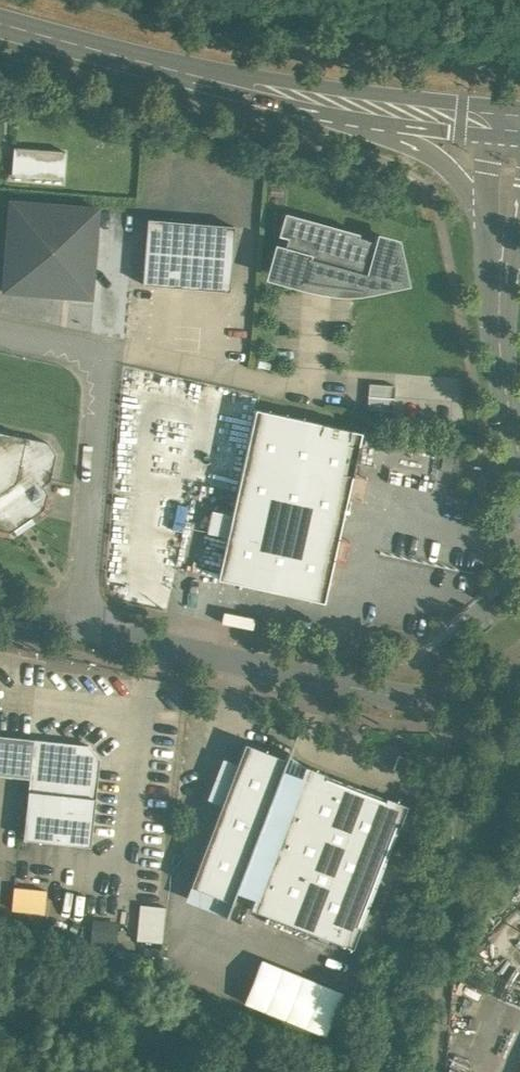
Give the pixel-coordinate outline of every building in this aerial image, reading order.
[(63,180),(65,157),(13,152),(11,175),(63,180)] [(98,208),(10,201),(3,291),(11,291),(14,286),(23,293),(27,287),(36,293),(40,288),(48,295),(52,289),(61,296),(91,298),(98,208)] [(359,233),(284,212),(278,235),(287,238),(284,246),(281,245),(273,274),(302,283),(307,264),(357,278),(359,291),(393,284),(390,269),(400,267),(395,243),(376,238),(375,241),(358,237),(359,233)] [(213,224),(148,219),(142,284),(208,289),(229,290),(234,226),(213,225),(213,224)] [(368,414),(395,414),(396,387),(369,387),(368,414)] [(361,432),(255,409),(218,578),(324,602),(361,432)] [(9,532),(43,509),(47,493),(42,485),(50,480),(55,454),(48,442),(0,432),(0,530),(9,532)] [(459,452),(444,449),(439,472),(453,475),(459,452)] [(33,742),(0,738),(0,776),(29,779),(33,742)] [(88,745),(33,739),(33,742),(29,779),(22,838),(90,845),(99,758),(88,745)] [(244,743),(189,885),(231,901),(236,890),(286,759),(244,743)] [(407,806),(305,766),(288,755),(286,759),(236,890),(255,897),(250,909),(352,948),(407,806)] [(17,885),(14,906),(43,911),(46,890),(17,885)] [(165,906),(139,904),(136,940),(161,942),(165,906)]
